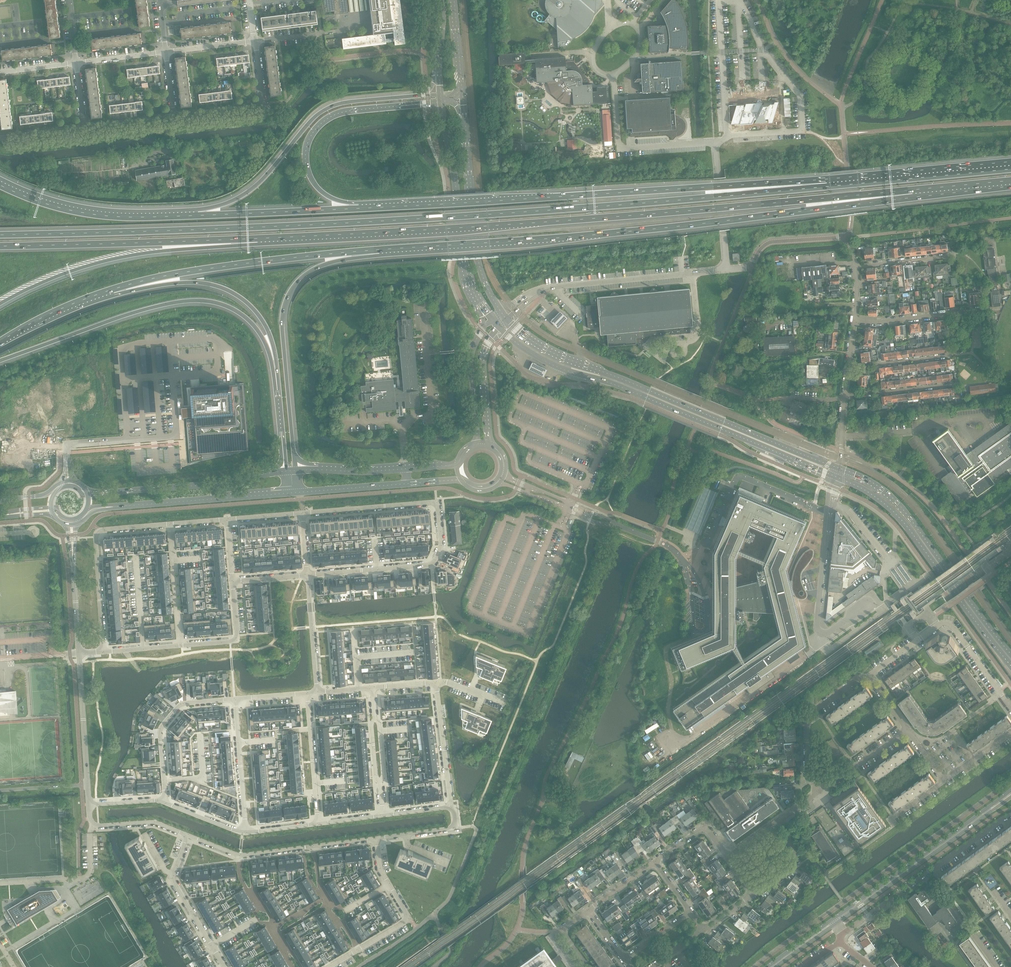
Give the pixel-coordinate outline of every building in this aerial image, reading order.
[(137,11),(148,10),(147,0),(136,0),(137,11)] [(335,14),(349,13),(347,0),(322,0),(323,13),(334,11),(335,14)] [(369,1),(370,6),(370,7),(371,12),(372,18),(371,18),(372,18),(372,23),(372,24),(373,29),(374,34),(373,34),(373,35),(342,39),(344,49),(387,44),(386,42),(395,41),(395,45),(406,43),(400,0),(369,0),(369,1)] [(545,1),(545,5),(546,8),(547,12),(550,14),(545,20),(545,21),(545,22),(547,22),(557,30),(558,48),(562,47),(564,49),(575,37),(579,35),(583,32),(586,28),(589,25),(592,20),(594,16),(604,4),(602,2),(602,0),(546,0),(545,1)] [(686,49),(687,47),(687,44),(687,42),(687,37),(686,32),(686,29),(685,27),(684,22),(683,18),(682,15),(681,13),(680,11),(679,9),(678,7),(676,4),(675,2),(674,0),(671,0),(660,12),(661,13),(663,16),(663,17),(664,19),(666,23),(666,25),(648,26),(649,52),(668,51),(668,52),(669,48),(686,50),(686,49)] [(56,4),(46,6),(48,22),(58,21),(56,4)] [(148,10),(137,11),(139,27),(150,26),(148,10)] [(58,21),(48,22),(50,39),(60,37),(58,21)] [(213,24),(215,35),(215,34),(231,32),(231,33),(231,32),(232,32),(233,32),(234,32),(234,31),(234,29),(235,28),(234,27),(234,26),(234,24),(233,23),(233,22),(232,22),(230,22),(214,24),(213,24)] [(197,26),(198,37),(199,37),(215,35),(213,24),(197,26)] [(198,37),(197,26),(181,28),(181,25),(173,26),(174,35),(182,34),(182,39),(186,38),(198,37)] [(124,35),(125,46),(141,44),(142,44),(142,43),(144,43),(145,42),(145,41),(145,39),(145,38),(145,36),(144,35),(144,34),(143,33),(141,33),(140,33),(124,35)] [(108,37),(109,48),(125,46),(124,35),(108,37)] [(109,48),(108,37),(107,37),(92,39),(91,39),(93,50),(109,48)] [(267,63),(267,64),(277,62),(275,46),(275,45),(275,44),(275,43),(274,43),(272,43),(271,42),(270,43),(268,43),(267,43),(266,44),(265,44),(265,45),(265,47),(266,54),(266,57),(267,63)] [(34,46),(36,57),(52,55),(52,54),(54,54),(55,54),(55,53),(55,52),(55,50),(55,49),(55,48),(55,47),(54,45),(53,44),(51,45),(51,44),(50,44),(34,46)] [(18,48),(19,59),(20,59),(35,57),(36,57),(34,46),(18,48)] [(18,48),(2,50),(1,47),(0,47),(0,57),(2,56),(3,61),(19,59),(18,48)] [(597,104),(607,103),(606,86),(597,87),(597,91),(593,91),(592,84),(592,79),(588,79),(586,66),(579,59),(565,60),(565,57),(535,58),(535,59),(525,60),(524,52),(499,53),(499,56),(497,57),(497,65),(500,65),(504,68),(505,67),(507,68),(505,67),(506,66),(507,67),(508,67),(506,65),(507,64),(525,63),(525,62),(535,62),(535,64),(537,83),(547,82),(551,94),(561,102),(573,105),(579,105),(580,105),(584,105),(592,104),(597,104)] [(177,74),(177,75),(188,73),(186,57),(186,56),(185,56),(185,55),(185,54),(184,54),(183,54),(181,53),(180,54),(179,54),(177,54),(176,55),(175,56),(176,58),(175,58),(176,65),(176,68),(177,68),(177,74)] [(641,81),(642,93),(683,90),(681,61),(640,63),(641,74),(634,82),(641,81)] [(269,80),(279,78),(277,62),(267,64),(268,70),(268,73),(269,80)] [(88,86),(98,84),(96,68),(96,67),(96,68),(96,66),(96,65),(94,65),(93,65),(92,65),(91,65),(89,65),(88,65),(87,66),(86,67),(86,69),(86,70),(87,76),(86,76),(87,79),(88,85),(88,86)] [(188,73),(177,75),(178,81),(178,84),(179,84),(179,91),(190,90),(188,73)] [(9,96),(7,79),(6,79),(6,77),(6,76),(5,76),(3,76),(2,76),(1,76),(0,76),(0,97),(9,96)] [(279,78),(269,80),(270,87),(270,89),(271,92),(270,92),(271,96),(272,96),(281,95),(282,95),(279,78)] [(90,102),(100,101),(98,84),(88,86),(89,92),(88,92),(89,95),(90,102)] [(190,90),(179,91),(180,98),(180,100),(181,100),(181,103),(181,107),(182,107),(191,106),(192,106),(190,90)] [(0,113),(11,112),(9,96),(0,97),(0,111),(0,113)] [(667,134),(672,139),(674,136),(676,136),(678,136),(680,135),(681,134),(682,133),(683,132),(684,131),(685,129),(685,127),(685,126),(685,124),(685,122),(684,121),(683,119),(681,118),(680,117),(678,117),(677,117),(675,116),(675,114),(671,114),(671,111),(670,103),(669,97),(664,97),(660,98),(647,98),(635,99),(634,99),(630,99),(630,100),(625,100),(625,106),(626,123),(627,128),(630,128),(630,137),(667,134)] [(100,101),(90,102),(91,109),(90,109),(91,111),(91,114),(92,119),(92,118),(102,117),(100,101)] [(737,105),(732,125),(739,124),(741,123),(741,124),(754,123),(755,120),(757,120),(755,123),(766,122),(767,119),(769,119),(769,122),(773,122),(779,103),(775,103),(775,104),(773,104),(773,103),(764,103),(764,105),(762,105),(763,103),(746,104),(746,106),(744,106),(744,105),(737,105)] [(11,112),(0,113),(1,120),(1,123),(1,122),(2,125),(2,130),(3,130),(3,129),(12,128),(13,128),(11,112)] [(602,115),(604,142),(612,141),(610,115),(602,115)] [(567,140),(568,149),(577,149),(577,140),(567,140)] [(511,150),(514,153),(518,153),(520,150),(520,146),(517,143),(513,144),(511,146),(511,150)] [(176,174),(173,160),(167,161),(168,165),(136,171),(138,180),(176,174)] [(186,189),(184,177),(166,180),(168,192),(186,189)] [(936,240),(933,240),(934,245),(933,245),(934,253),(942,252),(941,248),(940,248),(940,245),(936,245),(936,240)] [(941,245),(940,245),(940,248),(941,248),(942,252),(943,252),(944,252),(950,251),(951,251),(950,242),(947,243),(945,241),(940,242),(941,245)] [(900,247),(894,248),(895,257),(901,256),(900,251),(904,250),(903,247),(903,242),(900,242),(900,247)] [(920,246),(918,246),(919,254),(925,254),(926,254),(926,253),(926,250),(925,250),(925,246),(925,244),(920,245),(920,246)] [(905,247),(903,247),(904,250),(904,256),(906,256),(910,255),(911,256),(912,255),(911,251),(912,251),(912,248),(911,245),(905,246),(905,247)] [(932,246),(925,246),(925,250),(926,250),(926,253),(927,253),(928,254),(929,253),(934,253),(933,245),(932,245),(932,246)] [(912,251),(911,251),(912,255),(919,254),(918,246),(917,246),(917,247),(912,248),(912,251)] [(989,274),(990,286),(991,286),(992,292),(991,292),(992,307),(1001,306),(999,291),(998,291),(997,285),(999,285),(997,273),(997,268),(995,269),(995,266),(996,265),(996,258),(994,258),(994,256),(995,256),(995,249),(993,249),(993,246),(983,247),(984,257),(985,257),(985,259),(984,260),(985,270),(988,270),(988,274),(989,274)] [(943,275),(941,264),(935,265),(936,271),(933,271),(934,276),(943,275)] [(941,264),(943,275),(952,274),(951,266),(948,267),(947,264),(941,264)] [(812,266),(802,267),(803,280),(813,279),(814,287),(817,287),(819,287),(818,279),(821,278),(831,278),(830,275),(838,274),(840,272),(839,266),(837,265),(830,266),(827,267),(826,265),(812,266)] [(905,267),(906,279),(913,278),(912,266),(905,267)] [(922,267),(923,278),(932,277),(931,271),(928,271),(928,267),(928,266),(922,267)] [(923,278),(922,267),(916,267),(916,268),(916,273),(913,273),(914,279),(923,278)] [(648,336),(650,336),(672,334),(690,332),(689,326),(693,326),(690,296),(690,293),(689,288),(658,291),(654,288),(653,288),(649,292),(640,293),(619,295),(615,292),(613,292),(610,296),(597,297),(598,305),(586,306),(588,328),(600,327),(600,334),(607,334),(607,337),(608,346),(637,344),(639,345),(638,346),(639,347),(640,346),(643,343),(645,340),(648,336)] [(941,309),(938,293),(938,290),(935,291),(936,301),(935,299),(931,300),(931,302),(932,310),(931,310),(941,309)] [(982,298),(981,292),(978,292),(978,294),(969,295),(970,304),(972,304),(974,304),(975,303),(979,303),(979,299),(982,298)] [(953,294),(944,295),(946,307),(955,306),(953,294)] [(869,306),(878,305),(878,298),(877,296),(870,297),(870,300),(868,300),(868,304),(868,305),(869,306)] [(874,315),(874,316),(877,316),(877,312),(879,312),(879,310),(877,310),(877,307),(869,308),(869,310),(869,312),(868,313),(868,314),(869,315),(869,316),(874,315)] [(567,320),(560,313),(550,323),(558,330),(567,320)] [(403,387),(394,388),(393,379),(366,382),(366,385),(361,386),(362,401),(365,401),(366,412),(396,409),(396,402),(399,401),(399,406),(402,406),(402,401),(405,401),(406,408),(420,407),(419,392),(420,392),(419,388),(419,387),(418,387),(414,339),(413,339),(413,337),(412,318),(407,319),(406,315),(401,316),(402,319),(397,320),(398,336),(398,344),(399,344),(403,387)] [(831,328),(838,328),(839,317),(832,317),(832,320),(825,320),(824,323),(831,324),(831,328)] [(933,322),(934,331),(934,333),(937,332),(936,330),(941,330),(940,321),(939,321),(938,321),(933,322)] [(934,331),(933,322),(930,322),(928,322),(926,322),(925,323),(926,332),(934,331)] [(752,326),(751,324),(750,323),(749,323),(747,323),(745,323),(744,324),(743,325),(743,326),(743,327),(742,329),(743,330),(743,331),(744,332),(745,332),(746,333),(747,333),(749,333),(749,332),(750,332),(751,331),(752,330),(752,329),(752,328),(752,327),(752,326)] [(764,338),(765,356),(795,354),(794,336),(764,338)] [(807,365),(807,378),(819,378),(819,364),(834,366),(834,365),(835,365),(836,364),(836,362),(835,361),(835,360),(820,358),(820,359),(810,360),(810,365),(807,365)] [(546,369),(531,362),(528,369),(543,376),(546,369)] [(889,374),(888,367),(883,368),(881,368),(880,369),(881,378),(884,378),(884,374),(889,374)] [(891,388),(890,381),(889,378),(885,379),(881,379),(882,388),(883,389),(886,388),(891,388)] [(192,401),(192,403),(195,403),(195,405),(188,406),(192,463),(202,461),(252,450),(247,381),(234,382),(193,385),(194,401),(192,401)] [(970,387),(971,394),(996,392),(996,391),(999,391),(998,384),(995,385),(995,384),(970,387)] [(867,408),(866,398),(866,399),(857,400),(857,399),(857,400),(857,404),(857,405),(857,407),(858,407),(858,409),(858,408),(867,407),(867,408)] [(790,410),(805,417),(809,407),(794,400),(790,410)] [(959,502),(970,494),(969,493),(973,490),(978,496),(995,483),(992,479),(1002,473),(1008,468),(1008,469),(1010,468),(1010,467),(1010,466),(1010,422),(1009,423),(1010,424),(1002,429),(971,451),(972,452),(967,455),(949,430),(935,440),(955,469),(941,479),(952,494),(959,502)] [(673,709),(686,728),(805,644),(785,567),(805,520),(738,492),(714,549),(712,548),(713,609),(712,631),(672,648),(681,669),(735,646),(735,621),(741,621),(741,618),(742,618),(742,609),(754,610),(755,611),(754,611),(754,612),(754,613),(754,616),(754,619),(756,620),(757,620),(758,618),(759,617),(760,615),(760,613),(760,611),(761,610),(773,611),(779,634),(743,660),(741,662),(673,709)] [(449,521),(449,522),(449,523),(450,524),(451,526),(453,545),(462,544),(460,525),(459,511),(449,512),(450,516),(450,520),(449,521)] [(836,519),(836,522),(835,522),(834,536),(834,539),(833,539),(832,558),(832,561),(831,561),(828,591),(829,591),(842,593),(844,572),(846,572),(847,571),(849,571),(849,568),(854,569),(863,562),(868,568),(881,570),(882,566),(880,564),(877,563),(877,560),(876,560),(872,554),(869,550),(868,550),(866,548),(867,547),(862,541),(862,542),(860,539),(844,519),(842,518),(843,517),(838,511),(838,512),(837,512),(836,512),(836,519)] [(447,561),(446,564),(458,568),(459,565),(460,562),(461,559),(450,555),(449,557),(448,557),(448,558),(448,557),(447,560),(446,561),(447,561)] [(439,572),(436,572),(437,584),(447,583),(446,571),(443,571),(443,570),(440,570),(440,571),(439,571),(439,572)] [(422,578),(419,578),(419,587),(429,586),(429,581),(429,574),(428,574),(428,572),(422,572),(422,578)] [(400,580),(396,580),(397,589),(407,588),(406,573),(405,573),(399,574),(400,580)] [(412,573),(406,573),(407,588),(407,587),(413,586),(413,585),(416,585),(416,578),(412,579),(412,573)] [(378,582),(374,582),(375,588),(384,588),(384,589),(385,589),(383,575),(381,575),(377,576),(378,582)] [(386,575),(383,575),(385,589),(391,588),(391,587),(394,587),(394,580),(390,581),(390,575),(386,575)] [(880,577),(880,576),(874,575),(874,576),(873,576),(851,592),(846,595),(849,598),(843,603),(846,607),(848,605),(856,600),(857,600),(864,595),(879,584),(879,583),(880,583),(881,577),(880,577)] [(356,583),(352,584),(353,590),(362,590),(361,577),(355,578),(356,583)] [(368,577),(361,577),(362,590),(372,589),(372,582),(368,582),(368,577)] [(340,579),(339,579),(340,594),(347,593),(347,591),(350,591),(349,584),(346,584),(345,578),(340,579)] [(333,585),(330,586),(331,595),(340,594),(339,579),(333,579),(333,585)] [(317,584),(317,590),(318,590),(318,593),(328,592),(327,586),(324,586),(323,580),(317,581),(317,584)] [(904,596),(901,599),(903,601),(905,599),(908,602),(911,600),(909,597),(907,594),(904,597),(904,596)] [(942,596),(934,602),(934,603),(938,608),(946,602),(946,603),(947,602),(943,596),(942,596)] [(912,615),(914,618),(918,615),(917,615),(920,613),(918,610),(923,607),(924,606),(922,603),(913,610),(915,613),(912,615)] [(231,618),(221,619),(223,633),(229,632),(228,625),(231,625),(231,618)] [(193,622),(184,622),(184,629),(188,629),(188,636),(194,635),(193,622)] [(165,624),(166,638),(172,637),(172,630),(175,630),(175,623),(170,623),(171,626),(166,626),(165,624)] [(154,625),(144,626),(145,632),(148,632),(149,639),(155,638),(155,639),(154,625)] [(931,649),(930,649),(929,650),(932,654),(933,655),(934,656),(935,657),(936,658),(937,658),(938,659),(940,659),(941,660),(942,660),(943,660),(945,660),(946,659),(947,659),(948,658),(950,658),(951,657),(955,654),(954,653),(960,649),(952,638),(950,640),(948,637),(948,636),(947,636),(946,635),(945,635),(944,635),(943,635),(942,635),(941,635),(941,636),(939,638),(937,636),(927,643),(931,649)] [(879,641),(865,652),(867,655),(882,644),(879,641)] [(491,660),(476,654),(477,671),(484,674),(485,674),(489,676),(499,680),(505,666),(498,663),(497,662),(492,660),(491,660)] [(911,661),(917,669),(921,667),(915,659),(911,661)] [(907,664),(913,672),(917,669),(911,661),(907,664)] [(904,667),(909,675),(913,672),(907,664),(904,667)] [(904,667),(900,669),(906,677),(909,675),(904,667)] [(958,673),(961,676),(969,671),(966,667),(958,673)] [(896,672),(902,680),(906,677),(900,669),(896,672)] [(961,676),(964,680),(972,674),(969,671),(961,676)] [(747,688),(750,693),(774,676),(772,677),(768,672),(747,688)] [(893,674),(899,683),(902,680),(896,672),(893,674)] [(889,677),(895,685),(899,683),(893,674),(889,677)] [(972,674),(964,680),(966,684),(974,678),(972,674)] [(895,685),(889,677),(885,680),(891,688),(895,685)] [(977,682),(974,678),(966,684),(969,687),(977,682)] [(223,682),(217,683),(218,694),(224,693),(224,687),(227,687),(226,681),(223,681),(223,682)] [(180,682),(171,687),(177,699),(183,696),(180,691),(183,689),(180,682)] [(196,682),(186,683),(187,690),(190,690),(191,696),(197,696),(196,682)] [(202,682),(196,682),(197,696),(203,695),(203,689),(206,689),(205,683),(202,683),(202,682)] [(211,682),(207,682),(208,689),(211,688),(212,694),(218,694),(217,683),(211,683),(211,682)] [(969,687),(971,691),(980,685),(977,682),(969,687)] [(971,691),(974,695),(982,689),(980,685),(971,691)] [(171,687),(163,691),(166,698),(169,696),(172,702),(177,699),(171,687)] [(854,696),(860,704),(873,695),(867,687),(854,696)] [(982,689),(974,695),(977,698),(985,693),(982,689)] [(0,694),(0,708),(17,707),(16,691),(10,693),(0,694)] [(985,693),(977,698),(979,702),(988,696),(985,693)] [(928,721),(909,695),(900,703),(916,725),(917,725),(919,727),(920,728),(921,729),(922,730),(924,731),(925,731),(926,732),(927,732),(931,733),(933,733),(934,733),(935,733),(936,732),(937,732),(939,732),(940,731),(941,730),(943,729),(944,730),(967,713),(960,704),(934,722),(928,721)] [(860,704),(854,696),(842,705),(847,713),(860,704)] [(158,698),(151,706),(157,711),(159,708),(164,712),(165,710),(166,711),(169,707),(166,704),(163,701),(163,702),(158,698)] [(319,711),(316,711),(317,714),(319,714),(319,718),(325,718),(324,705),(318,705),(319,711)] [(847,713),(842,705),(834,710),(827,716),(833,724),(847,713)] [(291,707),(290,707),(291,719),(292,719),(292,718),(296,718),(297,722),(301,722),(300,715),(297,715),(296,707),(291,707)] [(474,712),(462,707),(462,718),(462,725),(485,734),(491,719),(485,717),(474,712)] [(225,709),(219,709),(220,721),(221,721),(221,720),(226,720),(226,722),(230,722),(229,716),(226,716),(225,709)] [(146,712),(144,718),(156,724),(159,718),(153,716),(155,713),(149,710),(148,713),(146,712)] [(253,719),(250,719),(250,726),(254,725),(254,724),(259,723),(258,710),(252,710),(253,719)] [(185,712),(181,717),(190,725),(191,724),(190,724),(193,719),(195,721),(197,718),(192,714),(190,717),(185,712)] [(875,725),(881,733),(894,724),(888,716),(875,725)] [(997,735),(1010,725),(1010,720),(1007,716),(992,727),(997,735)] [(181,717),(178,721),(187,729),(190,725),(181,717)] [(145,719),(141,727),(146,730),(148,727),(153,729),(156,724),(144,718),(145,719)] [(174,725),(184,733),(187,729),(178,721),(175,725),(174,725)] [(645,730),(647,734),(660,725),(657,722),(645,730)] [(174,725),(170,730),(176,734),(174,737),(178,741),(181,738),(180,737),(184,733),(174,725)] [(863,734),(868,742),(881,733),(875,725),(863,734)] [(980,735),(986,743),(997,735),(992,727),(980,735)] [(289,730),(282,731),(283,735),(287,734),(287,739),(298,739),(298,738),(298,733),(289,733),(289,730)] [(223,733),(217,734),(217,737),(219,737),(219,743),(231,742),(231,736),(224,736),(223,733)] [(146,734),(139,734),(140,745),(146,744),(146,745),(150,745),(150,744),(155,744),(154,739),(153,739),(153,737),(147,738),(146,734)] [(868,742),(863,734),(848,745),(853,753),(868,742)] [(986,743),(980,735),(967,744),(973,752),(986,743)] [(896,754),(901,762),(914,752),(908,744),(896,754)] [(148,747),(141,748),(142,758),(155,756),(155,750),(149,751),(148,747)] [(262,754),(254,754),(254,760),(266,759),(266,754),(269,754),(269,750),(262,750),(262,754)] [(583,761),(585,756),(572,751),(566,767),(570,769),(574,758),(583,761)] [(883,763),(889,771),(901,762),(896,754),(883,763)] [(155,756),(142,758),(143,767),(150,767),(150,763),(156,763),(155,756)] [(889,771),(883,763),(868,773),(874,781),(889,771)] [(438,771),(425,772),(421,773),(423,782),(429,781),(428,778),(439,777),(438,771)] [(917,783),(922,791),(935,782),(929,774),(917,783)] [(135,779),(126,780),(127,793),(133,793),(132,787),(136,787),(135,779)] [(223,786),(220,786),(221,790),(228,789),(228,786),(235,785),(234,779),(222,780),(223,786)] [(126,780),(116,781),(117,788),(120,788),(120,794),(127,793),(126,780)] [(886,826),(856,783),(830,801),(860,844),(886,826)] [(917,783),(904,792),(910,800),(922,791),(917,783)] [(292,792),(287,792),(288,796),(294,796),(294,792),(303,791),(302,786),(291,787),(292,792)] [(177,787),(173,797),(178,799),(182,789),(177,787)] [(182,789),(178,799),(179,799),(184,801),(188,790),(187,791),(182,789)] [(188,790),(184,801),(189,803),(193,792),(188,790)] [(722,828),(723,828),(727,825),(729,828),(726,831),(727,831),(733,840),(732,840),(733,840),(779,807),(772,797),(745,816),(744,814),(749,810),(750,809),(749,808),(737,791),(724,800),(719,793),(719,792),(705,803),(722,828)] [(193,792),(189,803),(193,805),(194,805),(198,794),(193,792)] [(910,800),(904,792),(889,802),(895,810),(910,800)] [(198,794),(194,805),(199,807),(202,801),(205,802),(207,796),(204,795),(203,796),(198,794)] [(207,796),(205,802),(208,804),(206,810),(211,812),(216,801),(210,799),(211,798),(207,796)] [(216,801),(211,812),(212,812),(217,814),(221,803),(216,801)] [(221,803),(217,814),(222,816),(226,805),(221,803)] [(226,805),(222,816),(226,818),(231,807),(226,805)] [(231,807),(226,818),(232,820),(236,809),(231,807)] [(686,813),(691,821),(697,817),(695,814),(696,813),(693,808),(686,813)] [(676,815),(674,817),(678,823),(680,821),(682,823),(683,822),(686,825),(691,821),(686,813),(680,817),(679,818),(676,815)] [(665,824),(670,831),(676,827),(674,825),(678,823),(674,817),(671,818),(672,819),(665,824)] [(655,824),(652,826),(656,832),(658,830),(664,838),(671,833),(670,831),(665,824),(662,826),(661,825),(655,824)] [(648,840),(654,848),(660,844),(657,841),(659,840),(654,833),(656,832),(652,826),(650,825),(648,826),(650,828),(652,832),(648,835),(651,839),(648,840)] [(834,858),(836,861),(841,858),(820,825),(817,827),(818,828),(812,832),(813,834),(812,835),(829,861),(834,858)] [(995,838),(1001,846),(1002,846),(1010,839),(1010,831),(1009,829),(1009,828),(1008,828),(1006,830),(1006,831),(995,838)] [(140,836),(126,844),(126,845),(128,844),(131,850),(129,851),(143,875),(151,871),(158,867),(158,866),(156,867),(145,848),(147,847),(147,846),(145,842),(144,842),(144,843),(142,839),(140,836)] [(654,848),(648,840),(646,842),(644,840),(641,841),(638,836),(634,839),(633,839),(641,849),(643,848),(645,850),(646,849),(648,852),(654,848)] [(1001,846),(995,838),(982,847),(988,856),(1001,846)] [(633,846),(627,850),(633,858),(639,854),(637,852),(641,849),(633,839),(631,841),(634,846),(633,846)] [(695,846),(699,852),(707,846),(702,840),(699,842),(698,840),(692,844),(694,847),(695,846)] [(700,860),(703,864),(709,860),(707,857),(709,856),(708,855),(711,853),(707,846),(699,852),(704,858),(700,860)] [(971,855),(968,857),(969,858),(971,861),(972,862),(974,865),(974,866),(977,863),(988,856),(982,847),(972,855),(971,855)] [(401,849),(394,864),(428,877),(433,863),(412,855),(413,852),(408,850),(408,852),(401,849)] [(617,851),(615,853),(622,863),(623,864),(627,861),(629,865),(635,861),(633,858),(627,850),(622,854),(621,853),(619,854),(617,851)] [(611,867),(617,875),(622,871),(620,868),(621,867),(620,864),(622,863),(615,853),(610,856),(615,862),(611,864),(613,866),(611,867)] [(670,864),(674,870),(683,864),(678,856),(672,860),(673,861),(670,864)] [(965,859),(955,867),(961,875),(971,868),(974,866),(974,865),(972,862),(971,861),(969,858),(968,857),(965,859)] [(711,862),(709,860),(703,864),(706,868),(708,866),(712,872),(714,871),(721,866),(716,860),(713,862),(712,861),(711,862)] [(1009,880),(1010,878),(1010,865),(1008,861),(1000,867),(1009,880)] [(684,874),(686,877),(692,872),(689,868),(687,869),(683,864),(674,870),(679,876),(682,874),(683,875),(684,874)] [(715,880),(717,884),(723,879),(721,877),(723,876),(722,875),(725,872),(721,866),(714,871),(718,877),(715,880)] [(602,868),(599,870),(604,876),(606,875),(607,877),(609,876),(611,879),(617,875),(611,867),(604,872),(602,868)] [(948,885),(961,875),(955,867),(942,876),(943,879),(948,885)] [(370,870),(360,877),(363,882),(373,875),(370,870)] [(590,877),(596,885),(601,881),(600,879),(604,876),(599,870),(597,872),(590,877)] [(181,874),(180,878),(180,879),(186,878),(187,884),(193,883),(191,871),(185,872),(185,873),(181,874)] [(794,878),(800,882),(802,879),(806,883),(805,884),(806,884),(806,883),(807,884),(809,882),(810,881),(809,881),(811,878),(812,878),(804,872),(805,871),(804,871),(799,877),(796,874),(794,878)] [(684,883),(689,890),(696,884),(692,878),(695,876),(692,872),(686,877),(687,879),(686,880),(687,881),(684,883)] [(363,882),(366,886),(376,880),(373,875),(363,882)] [(648,880),(653,887),(654,889),(661,884),(660,884),(661,883),(657,878),(656,879),(654,876),(648,880)] [(160,877),(150,884),(154,892),(163,887),(161,884),(164,883),(160,877)] [(580,878),(577,880),(582,885),(584,884),(586,887),(587,886),(590,889),(596,885),(590,877),(583,882),(580,878)] [(300,888),(310,883),(307,878),(298,883),(301,888),(300,888)] [(800,882),(794,878),(791,881),(786,886),(786,887),(793,892),(792,893),(793,893),(794,894),(796,891),(797,890),(796,890),(799,887),(799,888),(799,887),(797,886),(800,882)] [(325,885),(328,890),(338,884),(338,883),(337,884),(334,879),(325,885)] [(723,879),(717,884),(720,888),(723,885),(728,891),(735,886),(731,879),(728,882),(727,881),(725,882),(723,879)] [(379,885),(376,880),(366,886),(368,885),(371,890),(379,885)] [(641,892),(646,898),(647,900),(650,898),(648,896),(650,895),(647,892),(653,887),(648,880),(642,885),(644,888),(643,888),(644,890),(641,892)] [(302,894),(312,888),(310,883),(300,888),(303,893),(302,894)] [(341,888),(338,884),(328,890),(330,894),(341,888)] [(696,884),(689,890),(693,896),(696,893),(697,895),(699,893),(700,896),(706,892),(704,888),(700,890),(696,884)] [(969,890),(977,902),(986,896),(977,884),(969,890)] [(735,886),(728,891),(730,895),(729,895),(732,899),(737,895),(736,894),(740,892),(735,886)] [(260,893),(263,898),(273,892),(271,893),(268,888),(260,893)] [(315,892),(312,888),(302,894),(305,898),(315,892)] [(341,888),(330,894),(333,899),(344,893),(341,888)] [(162,889),(155,893),(160,901),(170,895),(167,889),(164,891),(162,889)] [(243,889),(235,894),(238,899),(246,894),(243,889)] [(574,894),(579,902),(585,898),(582,894),(584,893),(581,889),(574,894)] [(918,895),(916,893),(908,899),(909,899),(914,906),(913,906),(919,913),(924,920),(929,927),(929,928),(937,922),(937,921),(933,915),(924,904),(927,902),(928,903),(929,902),(928,901),(931,900),(924,889),(920,892),(921,893),(918,895)] [(60,898),(55,890),(40,891),(13,907),(3,913),(12,927),(22,921),(60,898)] [(628,894),(633,902),(637,899),(639,902),(642,900),(642,901),(646,898),(641,892),(639,894),(638,892),(637,893),(635,890),(628,894)] [(768,896),(774,901),(776,898),(780,901),(780,902),(782,899),(784,900),(784,899),(786,896),(786,897),(786,896),(783,894),(778,891),(779,890),(778,890),(775,894),(774,896),(770,893),(768,896)] [(276,897),(273,892),(263,898),(266,903),(276,897)] [(315,892),(305,898),(305,899),(307,897),(310,902),(318,897),(315,892)] [(706,892),(700,896),(702,898),(700,899),(701,901),(698,903),(703,909),(710,904),(707,900),(709,899),(707,897),(709,895),(706,892)] [(344,893),(333,899),(336,904),(347,898),(344,893)] [(246,894),(238,899),(241,903),(249,898),(246,894)] [(373,901),(376,906),(387,899),(384,894),(373,901)] [(562,897),(566,903),(569,902),(570,904),(571,903),(574,906),(579,902),(574,894),(567,899),(564,895),(562,897)] [(622,906),(626,912),(630,909),(629,908),(632,906),(630,904),(633,902),(628,894),(622,899),(624,902),(623,903),(625,904),(622,906)] [(170,895),(160,901),(161,901),(165,908),(172,905),(170,902),(173,900),(170,895)] [(558,901),(552,904),(558,912),(564,908),(562,906),(566,903),(562,897),(561,896),(557,899),(558,901)] [(774,901),(768,896),(765,900),(765,899),(760,905),(764,908),(762,910),(766,913),(767,911),(769,909),(771,910),(771,909),(773,906),(771,904),(774,901)] [(986,896),(977,902),(986,914),(995,908),(986,896)] [(266,903),(269,907),(278,902),(276,897),(266,903)] [(206,898),(198,903),(201,908),(209,903),(206,898)] [(249,898),(241,903),(244,908),(252,903),(249,898)] [(387,899),(376,906),(379,910),(390,904),(390,903),(389,904),(387,899)] [(666,905),(671,913),(677,908),(675,905),(676,904),(673,899),(671,900),(672,901),(666,905)] [(269,907),(272,912),(282,906),(282,905),(281,906),(278,902),(269,907)] [(209,903),(201,908),(203,913),(212,908),(209,903)] [(252,903),(244,908),(246,913),(255,908),(252,903)] [(382,915),(393,908),(390,904),(379,910),(380,910),(382,915)] [(558,912),(552,904),(547,908),(544,904),(540,907),(544,912),(546,911),(550,916),(552,915),(552,916),(558,912)] [(609,908),(614,916),(620,912),(622,915),(626,912),(622,906),(620,908),(618,906),(617,907),(615,904),(609,908)] [(654,909),(658,915),(661,913),(662,915),(663,914),(665,917),(671,913),(666,905),(663,907),(661,904),(654,909)] [(710,904),(703,909),(707,915),(710,913),(711,914),(716,910),(715,909),(714,910),(710,904)] [(938,912),(934,915),(933,915),(937,921),(942,918),(948,927),(957,921),(945,904),(937,911),(938,912)] [(172,906),(167,909),(171,917),(170,917),(170,918),(180,912),(179,909),(178,910),(177,907),(173,909),(172,906)] [(285,910),(282,906),(272,912),(274,916),(285,910)] [(212,908),(203,913),(206,918),(214,913),(212,908)] [(393,908),(382,915),(383,915),(384,914),(386,918),(385,919),(396,913),(393,908)] [(614,916),(609,908),(602,913),(605,916),(604,917),(607,922),(609,921),(608,920),(614,916)] [(645,918),(646,919),(652,927),(658,922),(656,919),(657,918),(656,917),(658,915),(654,909),(650,912),(651,914),(645,918)] [(758,918),(760,915),(761,915),(753,909),(750,913),(749,912),(747,915),(744,912),(742,915),(746,919),(747,920),(748,919),(754,923),(757,918),(758,919),(758,918)] [(274,916),(277,921),(287,916),(284,911),(285,910),(274,916)] [(318,922),(328,915),(325,910),(315,917),(318,922)] [(990,917),(1000,931),(1008,924),(999,911),(990,917)] [(180,912),(170,918),(175,926),(181,922),(180,919),(183,917),(181,914),(182,914),(180,912)] [(214,913),(206,918),(209,922),(217,917),(214,913)] [(396,913),(385,919),(388,924),(391,922),(392,925),(399,921),(398,918),(396,913)] [(320,926),(331,920),(328,915),(318,922),(320,926)] [(746,919),(742,915),(737,922),(736,922),(734,924),(742,930),(747,925),(745,923),(747,920),(746,919)] [(347,923),(350,927),(360,921),(358,916),(347,923)] [(217,917),(209,922),(212,927),(220,922),(217,917)] [(652,927),(646,919),(640,924),(638,920),(634,923),(639,929),(641,927),(642,929),(643,928),(645,931),(648,930),(652,927)] [(323,925),(325,930),(334,925),(331,920),(320,926),(321,926),(323,925)] [(361,921),(360,921),(350,927),(353,932),(363,926),(362,926),(360,922),(361,921)] [(220,922),(212,927),(215,932),(223,927),(220,922)] [(182,923),(175,927),(180,935),(190,929),(187,923),(184,925),(182,923)] [(639,929),(634,923),(630,926),(633,929),(627,934),(632,941),(638,936),(636,933),(637,932),(636,931),(639,929)] [(1010,944),(1010,943),(1010,928),(1008,924),(1000,931),(1010,944)] [(336,929),(334,925),(325,930),(328,934),(326,935),(337,929),(336,929)] [(602,966),(615,966),(585,925),(576,932),(602,966)] [(366,931),(363,926),(353,932),(356,937),(366,931)] [(863,929),(864,930),(858,935),(862,941),(860,942),(864,947),(871,942),(868,937),(869,936),(866,933),(869,931),(866,926),(863,929)] [(265,927),(257,932),(260,937),(268,932),(265,927)] [(715,935),(721,939),(724,935),(729,939),(734,933),(734,934),(735,933),(727,927),(724,931),(723,931),(721,933),(718,931),(715,935)] [(298,933),(295,928),(284,935),(287,940),(298,933)] [(190,929),(180,935),(181,934),(186,942),(192,939),(190,936),(193,934),(190,929)] [(326,935),(329,940),(340,934),(337,929),(326,935)] [(366,931),(356,937),(358,942),(368,936),(365,931),(366,931)] [(268,932),(260,937),(263,941),(271,936),(268,932)] [(298,933),(287,940),(290,944),(301,938),(298,933)] [(332,944),(342,938),(340,934),(329,940),(332,944)] [(632,941),(627,934),(621,938),(620,937),(619,938),(623,943),(624,942),(626,945),(632,941)] [(721,939),(715,935),(713,937),(708,943),(715,948),(715,949),(716,950),(723,941),(721,939)] [(271,936),(263,941),(265,946),(274,941),(271,936)] [(977,966),(990,966),(970,939),(968,937),(960,943),(977,966)] [(290,944),(293,949),(304,942),(303,942),(301,938),(290,944)] [(335,949),(345,943),(342,938),(332,944),(332,945),(334,943),(337,948),(335,949)] [(192,940),(184,944),(189,952),(199,946),(196,941),(193,943),(192,940)] [(274,941),(265,946),(268,951),(276,946),(274,941)] [(307,947),(304,942),(293,949),(294,949),(296,953),(307,947)] [(871,942),(864,947),(868,953),(870,952),(872,955),(878,950),(876,947),(875,948),(871,942)] [(335,949),(338,954),(348,948),(345,943),(335,949)] [(234,945),(226,950),(228,955),(237,950),(234,945)] [(199,946),(189,952),(194,960),(201,956),(199,953),(203,952),(199,946)] [(307,947),(296,953),(299,958),(309,952),(309,951),(307,953),(305,948),(307,947)] [(544,948),(518,966),(557,966),(544,948)] [(237,950),(228,955),(231,960),(240,955),(237,950)] [(279,950),(271,955),(274,960),(282,955),(279,950)] [(312,956),(309,952),(299,958),(302,962),(312,956)] [(835,964),(839,961),(840,961),(834,952),(829,955),(835,964)] [(885,962),(889,966),(896,962),(892,957),(893,956),(891,953),(884,958),(886,960),(885,962)] [(240,955),(231,960),(234,965),(242,960),(240,955)] [(282,955),(274,960),(276,965),(285,960),(282,955)] [(835,964),(829,955),(825,958),(831,966),(835,964)] [(195,961),(199,966),(203,966),(210,963),(207,957),(205,958),(204,956),(195,961)] [(314,961),(313,962),(310,958),(312,956),(302,962),(304,966),(305,966),(314,961)] [(825,958),(821,961),(825,966),(831,966),(825,958)]
